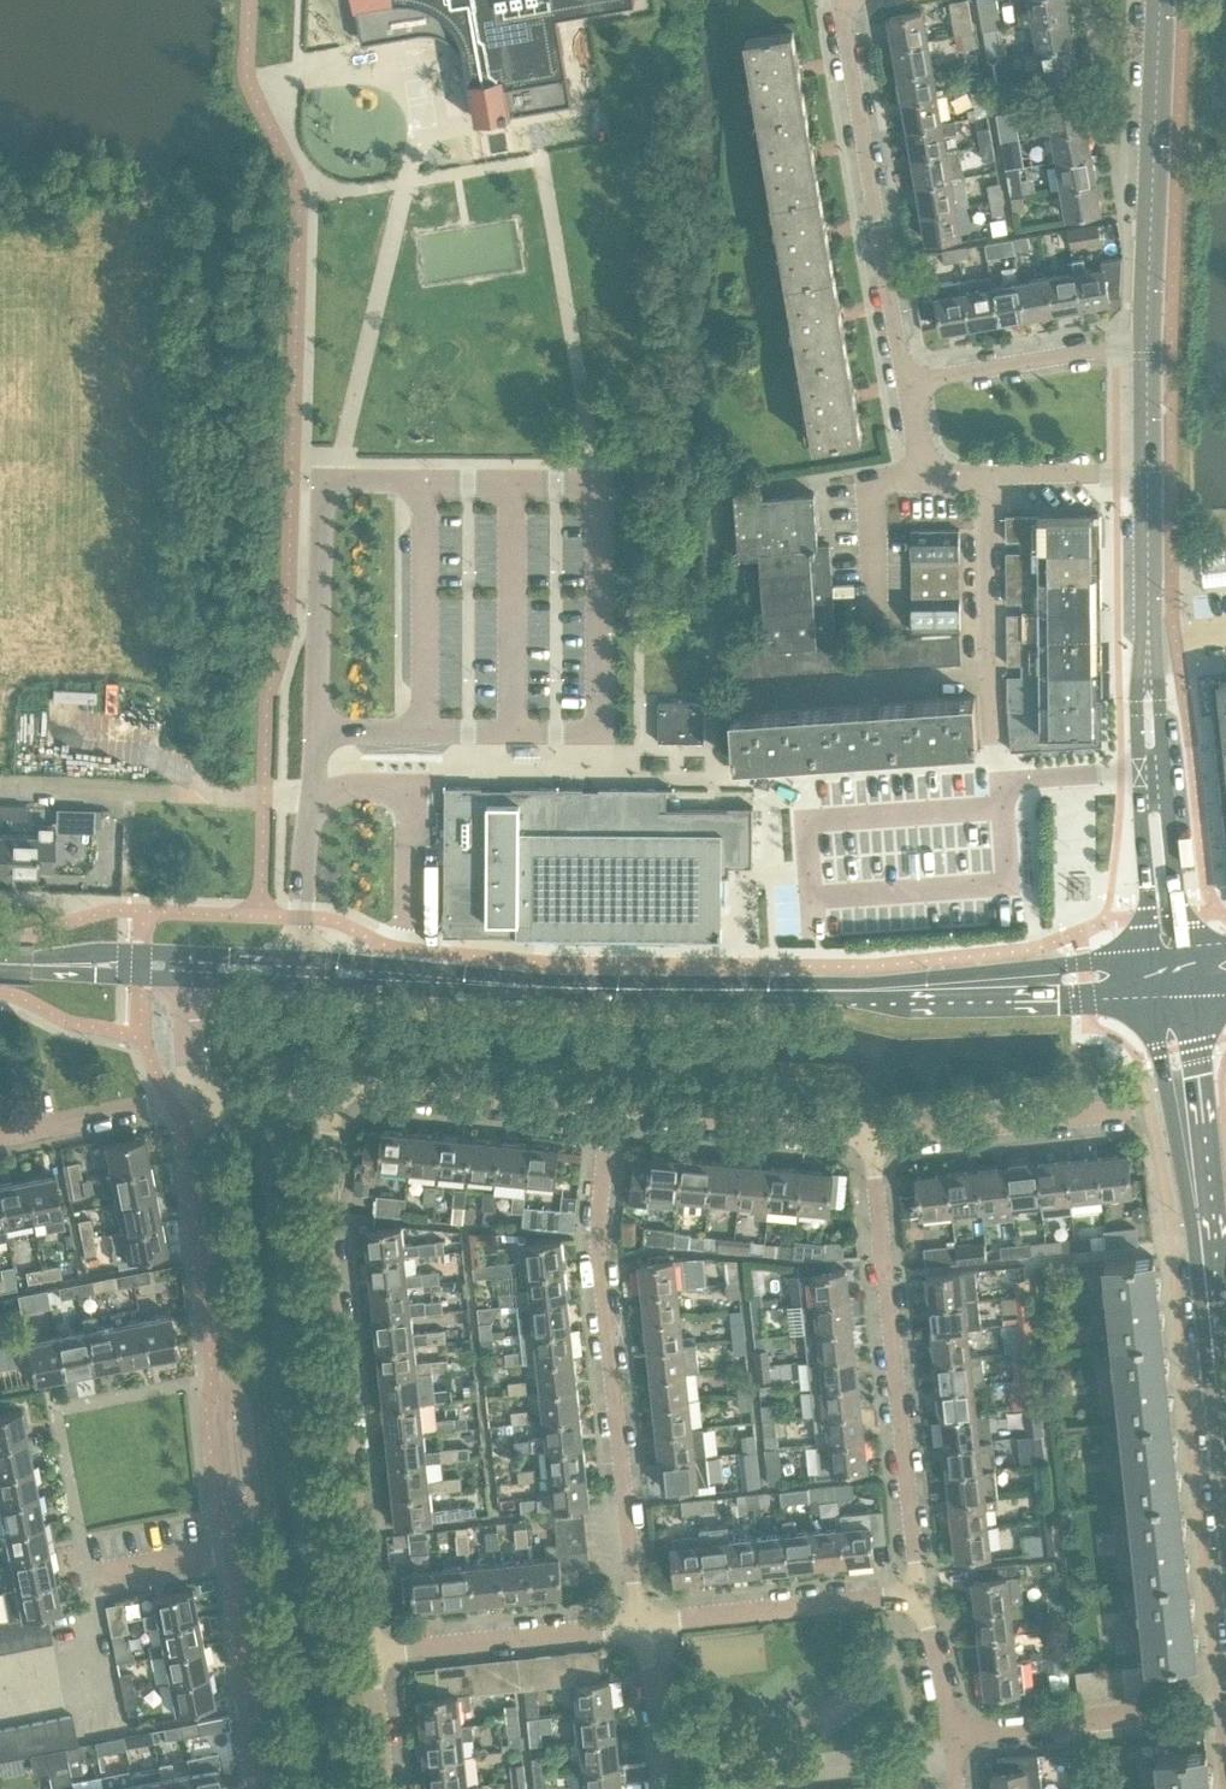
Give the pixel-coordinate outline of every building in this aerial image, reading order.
[(355,2),(362,42),(421,31),(426,31),(427,31),(428,31),(429,31),(432,31),(433,31),(435,31),(436,31),(437,32),(438,32),(440,32),(441,33),(442,33),(443,34),(444,34),(446,35),(447,35),(448,36),(449,36),(450,37),(451,38),(452,39),(453,39),(454,40),(455,41),(456,42),(457,43),(458,44),(458,45),(459,46),(460,47),(461,48),(461,49),(462,50),(462,52),(463,53),(464,54),(464,55),(464,56),(465,57),(465,59),(465,60),(466,61),(476,119),(518,112),(532,109),(573,102),(557,13),(627,0),(355,0),(355,2)] [(961,32),(973,30),(968,0),(949,0),(955,33),(961,32)] [(995,26),(1001,25),(997,0),(977,0),(982,28),(995,26)] [(1021,11),(1023,22),(1034,20),(1068,14),(1065,0),(1031,0),(1032,9),(1021,11)] [(922,9),(888,15),(893,43),(927,38),(922,9)] [(1068,14),(1034,20),(1038,47),(1073,41),(1068,14)] [(982,28),(987,56),(999,54),(995,26),(982,28)] [(759,118),(807,110),(793,28),(745,37),(759,118)] [(973,30),(961,32),(964,47),(976,45),(973,30)] [(927,38),(893,43),(898,71),(932,65),(927,38)] [(1073,41),(1038,47),(1043,75),(1077,69),(1073,41)] [(999,54),(987,56),(990,73),(1002,71),(999,54)] [(932,65),(898,71),(903,99),(937,93),(932,65)] [(1077,69),(1043,75),(1048,103),(1082,97),(1077,69)] [(963,89),(971,87),(984,85),(982,70),(961,74),(963,89)] [(984,85),(971,87),(974,104),(987,102),(984,85)] [(937,93),(903,99),(908,127),(942,121),(937,93)] [(997,112),(1010,110),(1007,95),(994,97),(997,112)] [(1082,97),(1048,103),(1053,131),(1087,125),(1082,97)] [(773,199),(821,191),(807,110),(759,118),(773,199)] [(1014,138),(1019,137),(1016,121),(1012,122),(1010,110),(997,112),(1002,140),(1014,138)] [(942,121),(908,127),(913,155),(947,149),(944,133),(957,130),(955,119),(942,121)] [(1056,149),(1049,150),(1050,160),(1058,159),(1092,153),(1087,125),(1053,131),(1056,149)] [(981,143),(992,141),(990,126),(978,128),(981,143)] [(1019,166),(1014,138),(1002,140),(1006,168),(1019,166)] [(992,141),(981,143),(984,159),(995,157),(992,141)] [(947,149),(913,155),(918,183),(952,177),(965,175),(960,147),(947,149)] [(1092,153),(1058,159),(1063,187),(1097,181),(1092,153)] [(1011,196),(1023,194),(1019,166),(1006,168),(1011,196)] [(952,177),(918,183),(922,211),(956,205),(969,203),(965,175),(952,177)] [(1097,181),(1063,187),(1067,215),(1102,209),(1097,181)] [(990,199),(1002,197),(1000,182),(988,184),(990,199)] [(787,280),(835,272),(821,191),(773,199),(787,280)] [(1023,194),(1011,196),(1014,211),(1026,209),(1023,194)] [(1002,197),(990,199),(993,216),(1005,213),(1002,197)] [(956,205),(922,211),(927,239),(961,233),(956,205)] [(1068,228),(1070,240),(1071,245),(1099,239),(1096,223),(1068,228)] [(1012,237),(1015,250),(1031,247),(1028,235),(1012,237)] [(1000,253),(1015,250),(1012,237),(987,242),(989,256),(1000,254),(1000,253)] [(957,247),(959,259),(969,257),(967,245),(957,247)] [(945,262),(959,259),(957,247),(943,250),(945,262)] [(1101,259),(1102,266),(1086,269),(1083,256),(1072,258),(1074,271),(1076,271),(1082,305),(1110,300),(1109,296),(1120,294),(1122,257),(1101,259)] [(1054,310),(1082,305),(1076,271),(1074,271),(1048,276),(1054,310)] [(787,280),(794,321),(801,361),(848,353),(835,272),(787,280)] [(998,320),(993,286),(991,275),(963,280),(962,280),(970,325),(998,320)] [(1026,315),(1054,310),(1048,276),(1020,281),(1026,315)] [(962,280),(963,280),(963,277),(934,282),(943,330),(970,325),(962,280)] [(998,320),(1026,315),(1020,281),(993,286),(998,320)] [(801,361),(808,402),(814,443),(862,435),(848,353),(801,361)] [(746,585),(761,584),(766,646),(816,642),(816,635),(836,634),(829,542),(817,543),(814,491),(763,494),(763,492),(740,494),(744,553),(759,552),(760,566),(745,568),(746,585)] [(1021,545),(1101,545),(1100,512),(1006,513),(1007,539),(1021,539),(1021,545)] [(911,562),(959,562),(959,528),(910,529),(911,562)] [(1225,566),(1225,542),(1200,545),(1202,569),(1225,566)] [(1007,551),(1007,576),(1101,575),(1101,545),(1021,545),(1021,551),(1007,551)] [(911,596),(959,595),(959,562),(911,562),(911,596)] [(1021,601),(1021,607),(1101,606),(1101,575),(1007,576),(1007,601),(1021,601)] [(959,595),(911,596),(912,629),(960,629),(959,595)] [(1008,638),(1101,637),(1101,606),(1021,607),(1021,613),(1007,613),(1008,638)] [(944,635),(946,662),(961,661),(959,634),(944,635)] [(932,663),(946,662),(944,635),(930,636),(932,663)] [(917,664),(932,663),(930,636),(915,637),(917,664)] [(903,665),(917,664),(915,637),(901,638),(903,665)] [(1022,668),(1102,668),(1101,637),(1008,638),(1008,663),(1022,663),(1022,668)] [(888,666),(903,665),(901,638),(886,639),(888,666)] [(874,667),(888,666),(886,639),(872,640),(874,667)] [(859,668),(874,667),(872,640),(857,641),(859,668)] [(845,669),(859,668),(857,641),(843,642),(845,669)] [(830,670),(845,669),(843,642),(828,643),(830,670)] [(816,671),(830,670),(828,643),(814,644),(816,671)] [(801,672),(816,671),(814,644),(799,645),(801,672)] [(787,673),(801,672),(799,645),(785,646),(787,673)] [(772,674),(787,673),(785,646),(770,647),(772,674)] [(758,675),(772,674),(770,647),(756,648),(758,675)] [(743,676),(758,675),(756,648),(741,649),(743,676)] [(729,677),(743,676),(741,649),(727,650),(729,677)] [(1008,700),(1102,699),(1102,668),(1022,668),(1022,674),(1008,674),(1008,700)] [(893,700),(897,748),(978,743),(974,694),(893,700)] [(1102,699),(1008,700),(1012,750),(1102,744),(1102,699)] [(704,741),(704,701),(658,700),(658,740),(704,741)] [(816,754),(897,748),(893,700),(812,706),(816,754)] [(735,760),(739,759),(816,754),(812,706),(731,711),(735,760)] [(482,785),(444,785),(444,786),(444,787),(445,787),(445,931),(444,931),(444,934),(478,934),(539,934),(539,932),(554,932),(554,934),(611,934),(611,933),(627,933),(627,934),(669,935),(669,934),(676,934),(677,934),(677,933),(721,933),(721,874),(730,874),(730,865),(747,865),(753,865),(753,823),(754,805),(751,805),(751,806),(751,809),(728,808),(667,808),(667,788),(672,788),(672,787),(599,786),(599,788),(583,788),(583,786),(512,785),(512,787),(503,787),(503,799),(488,799),(488,787),(482,787),(482,785)] [(503,787),(488,787),(488,799),(503,799),(503,787)] [(9,805),(0,804),(0,817),(8,817),(9,805)] [(25,805),(9,805),(8,817),(25,817),(25,805)] [(58,807),(57,831),(92,832),(93,808),(85,808),(58,807)] [(8,833),(7,869),(19,869),(19,873),(32,874),(32,870),(36,870),(38,834),(8,833)] [(407,1169),(411,1131),(382,1128),(381,1131),(366,1129),(361,1172),(378,1173),(379,1166),(407,1169)] [(437,1172),(440,1134),(411,1131),(407,1169),(437,1172)] [(109,1170),(150,1162),(144,1134),(103,1142),(109,1170)] [(466,1174),(470,1137),(440,1134),(437,1172),(466,1174)] [(496,1177),(499,1140),(470,1137),(466,1174),(496,1177)] [(499,1140),(496,1177),(497,1177),(496,1190),(496,1191),(514,1193),(524,1194),(526,1180),(525,1180),(529,1142),(499,1140)] [(525,1180),(526,1180),(555,1182),(558,1145),(529,1142),(525,1180)] [(627,1178),(625,1201),(630,1202),(678,1206),(679,1196),(677,1196),(681,1156),(650,1153),(650,1158),(635,1157),(635,1156),(634,1156),(632,1179),(627,1178)] [(1098,1156),(1102,1193),(1132,1190),(1128,1153),(1098,1156)] [(681,1156),(677,1196),(679,1196),(707,1199),(711,1159),(681,1156)] [(1072,1196),(1102,1193),(1098,1156),(1068,1159),(1072,1196)] [(711,1159),(707,1199),(737,1202),(741,1162),(711,1159)] [(1073,1209),(1072,1196),(1068,1159),(1038,1163),(1042,1200),(1043,1212),(1073,1209)] [(78,1160),(65,1162),(68,1178),(81,1176),(78,1160)] [(114,1199),(156,1191),(150,1162),(109,1170),(114,1199)] [(741,1162),(737,1202),(754,1203),(753,1216),(767,1217),(768,1204),(771,1164),(741,1162)] [(1011,1203),(1042,1200),(1038,1163),(1007,1166),(1011,1203)] [(768,1204),(767,1217),(797,1220),(798,1207),(802,1167),(771,1164),(768,1204)] [(981,1206),(1011,1203),(1007,1166),(977,1169),(981,1206)] [(802,1167),(798,1207),(828,1210),(832,1170),(802,1167)] [(951,1209),(981,1206),(977,1169),(947,1172),(951,1209)] [(54,1172),(25,1177),(33,1218),(43,1216),(45,1229),(50,1228),(64,1225),(61,1213),(62,1213),(54,1172)] [(921,1213),(951,1209),(947,1172),(917,1176),(919,1191),(900,1192),(902,1214),(921,1213)] [(81,1176),(68,1178),(72,1196),(84,1194),(81,1176)] [(0,1182),(0,1200),(5,1224),(33,1218),(25,1177),(0,1182)] [(436,1203),(438,1186),(425,1184),(424,1201),(436,1203)] [(465,1205),(467,1188),(455,1187),(453,1204),(465,1205)] [(495,1208),(496,1191),(496,1190),(484,1190),(483,1208),(495,1208)] [(120,1228),(161,1220),(156,1191),(114,1199),(120,1228)] [(526,1194),(524,1194),(514,1193),(512,1210),(524,1211),(525,1205),(526,1194)] [(376,1194),(374,1212),(404,1215),(406,1196),(376,1194)] [(1139,1203),(1132,1209),(1133,1217),(1141,1221),(1148,1215),(1147,1207),(1139,1203)] [(524,1211),(523,1224),(561,1226),(573,1227),(575,1227),(577,1210),(556,1208),(525,1205),(524,1211)] [(81,1236),(92,1233),(89,1217),(78,1220),(81,1236)] [(114,1259),(126,1257),(167,1249),(161,1220),(120,1228),(120,1229),(111,1231),(115,1247),(111,1247),(114,1259)] [(401,1224),(365,1228),(368,1258),(405,1254),(405,1255),(420,1253),(419,1241),(403,1243),(401,1224)] [(1106,1234),(1091,1235),(1092,1247),(1107,1245),(1107,1244),(1138,1240),(1137,1225),(1105,1228),(1106,1234)] [(644,1226),(643,1242),(672,1245),(674,1233),(674,1229),(644,1226)] [(504,1232),(504,1237),(519,1238),(519,1240),(525,1239),(525,1240),(551,1237),(551,1235),(504,1232)] [(92,1233),(81,1236),(84,1253),(96,1251),(92,1233)] [(674,1233),(672,1245),(688,1246),(706,1248),(707,1237),(689,1235),(674,1233)] [(733,1251),(734,1237),(719,1235),(718,1249),(733,1251)] [(1091,1235),(1076,1237),(1077,1248),(1092,1247),(1091,1235)] [(551,1237),(525,1240),(528,1270),(563,1266),(560,1236),(551,1237)] [(734,1237),(733,1251),(750,1252),(751,1238),(734,1237)] [(1076,1237),(1060,1239),(1062,1250),(1077,1248),(1076,1237)] [(451,1251),(450,1238),(444,1238),(435,1239),(436,1252),(445,1251),(451,1251)] [(794,1245),(793,1256),(810,1258),(845,1255),(843,1239),(826,1241),(826,1242),(796,1238),(795,1245),(794,1245)] [(435,1239),(419,1241),(420,1253),(436,1252),(435,1239)] [(1016,1243),(1017,1255),(1032,1253),(1031,1241),(1016,1243)] [(793,1256),(794,1245),(780,1243),(778,1255),(793,1256)] [(955,1244),(957,1262),(972,1261),(970,1243),(955,1244)] [(1002,1256),(1017,1255),(1016,1243),(1001,1245),(1002,1256)] [(926,1265),(957,1262),(955,1244),(924,1247),(926,1265)] [(405,1254),(368,1258),(371,1287),(408,1283),(408,1282),(423,1281),(422,1269),(406,1271),(405,1255),(405,1254)] [(1113,1341),(1162,1336),(1154,1255),(1105,1260),(1113,1341)] [(674,1258),(639,1261),(642,1290),(677,1286),(689,1285),(686,1256),(674,1258)] [(727,1281),(740,1279),(738,1260),(725,1261),(727,1281)] [(498,1275),(515,1274),(514,1262),(497,1264),(498,1275)] [(808,1265),(799,1264),(800,1273),(834,1269),(833,1264),(833,1263),(808,1265)] [(43,1267),(45,1279),(61,1276),(59,1264),(43,1267)] [(0,1276),(0,1291),(17,1288),(17,1284),(13,1266),(0,1268),(2,1276),(0,1276)] [(530,1289),(517,1290),(518,1302),(531,1300),(567,1296),(563,1266),(528,1270),(530,1289)] [(27,1282),(45,1279),(43,1267),(25,1271),(27,1282)] [(132,1270),(135,1282),(151,1279),(149,1267),(132,1270)] [(438,1267),(422,1269),(423,1281),(439,1280),(438,1267)] [(801,1301),(849,1296),(846,1268),(834,1269),(798,1273),(801,1301)] [(960,1270),(927,1274),(930,1302),(963,1299),(978,1297),(975,1269),(973,1269),(960,1270)] [(106,1288),(135,1282),(132,1270),(104,1276),(106,1288)] [(77,1294),(106,1288),(104,1276),(75,1282),(77,1294)] [(1027,1278),(1014,1279),(1016,1293),(1028,1292),(1027,1278)] [(740,1279),(727,1281),(729,1297),(741,1296),(740,1279)] [(60,1297),(77,1294),(75,1282),(58,1285),(60,1297)] [(408,1283),(371,1287),(374,1317),(411,1313),(411,1312),(426,1311),(425,1300),(424,1300),(424,1297),(409,1299),(408,1283)] [(677,1286),(642,1290),(645,1318),(680,1314),(677,1286)] [(29,1292),(19,1294),(22,1311),(50,1306),(46,1288),(29,1292)] [(517,1290),(498,1292),(499,1304),(518,1302),(517,1290)] [(1016,1295),(1002,1297),(1003,1312),(1017,1311),(1019,1321),(1031,1320),(1028,1292),(1016,1293),(1016,1295)] [(751,1307),(763,1305),(762,1293),(749,1294),(751,1307)] [(518,1302),(521,1331),(535,1329),(534,1329),(570,1325),(567,1296),(531,1300),(518,1302)] [(805,1330),(852,1325),(849,1296),(801,1301),(805,1330)] [(963,1299),(930,1302),(933,1330),(966,1327),(981,1325),(978,1297),(963,1299)] [(441,1298),(425,1300),(426,1311),(442,1309),(441,1298)] [(753,1335),(766,1334),(763,1305),(751,1307),(753,1335)] [(150,1358),(141,1317),(126,1320),(124,1309),(110,1311),(121,1363),(150,1358)] [(92,1369),(121,1363),(110,1311),(113,1322),(97,1325),(94,1312),(81,1315),(84,1328),(92,1369)] [(141,1317),(150,1358),(178,1352),(170,1311),(141,1317)] [(411,1313),(374,1317),(377,1346),(414,1342),(414,1343),(429,1342),(428,1330),(413,1331),(411,1313)] [(680,1314),(645,1318),(648,1346),(683,1342),(680,1314)] [(492,1320),(479,1322),(481,1336),(493,1335),(492,1320)] [(1031,1320),(1019,1321),(1022,1349),(1034,1348),(1031,1320)] [(733,1337),(745,1336),(744,1322),(731,1323),(733,1337)] [(521,1332),(520,1332),(522,1348),(523,1348),(525,1360),(538,1359),(573,1355),(570,1325),(534,1329),(535,1329),(521,1331),(521,1332)] [(807,1357),(855,1353),(852,1325),(805,1330),(807,1357)] [(966,1327),(933,1330),(936,1359),(969,1355),(966,1327)] [(63,1375),(92,1369),(84,1328),(55,1334),(63,1375)] [(446,1329),(428,1330),(429,1342),(447,1340),(446,1329)] [(63,1375),(55,1334),(26,1339),(27,1341),(0,1346),(0,1357),(1,1364),(30,1358),(34,1380),(63,1375)] [(756,1363),(768,1362),(766,1334),(753,1335),(756,1363)] [(495,1349),(493,1335),(481,1336),(482,1351),(495,1349)] [(745,1336),(733,1337),(734,1353),(747,1352),(745,1336)] [(1122,1421),(1170,1416),(1162,1336),(1113,1341),(1122,1421)] [(683,1342),(648,1346),(651,1374),(685,1371),(699,1369),(696,1341),(683,1342)] [(414,1342),(377,1346),(381,1376),(417,1372),(433,1370),(431,1359),(415,1360),(414,1343),(414,1342)] [(522,1350),(506,1351),(507,1363),(524,1362),(523,1360),(525,1360),(523,1348),(522,1348),(522,1350)] [(1034,1348),(1022,1349),(1025,1378),(1037,1376),(1036,1369),(1034,1348)] [(807,1357),(810,1386),(858,1381),(855,1353),(807,1357)] [(969,1355),(936,1359),(939,1387),(972,1383),(972,1384),(985,1382),(982,1354),(969,1355)] [(573,1355),(538,1359),(541,1388),(576,1385),(573,1355)] [(447,1357),(431,1359),(433,1370),(448,1369),(447,1361),(447,1357)] [(467,1367),(467,1366),(459,1360),(447,1361),(448,1369),(467,1367)] [(768,1362),(756,1363),(757,1379),(770,1378),(768,1362)] [(417,1372),(381,1376),(384,1405),(420,1401),(436,1400),(434,1389),(435,1389),(433,1370),(417,1372)] [(685,1371),(651,1374),(654,1403),(688,1399),(685,1371)] [(1037,1376),(1025,1378),(1028,1406),(1040,1405),(1037,1376)] [(510,1393),(527,1391),(526,1379),(509,1381),(510,1393)] [(739,1394),(752,1392),(750,1381),(738,1382),(739,1394)] [(813,1414),(861,1410),(858,1381),(810,1386),(813,1414)] [(972,1383),(939,1387),(942,1415),(975,1411),(991,1410),(990,1408),(975,1409),(972,1384),(972,1383)] [(576,1385),(541,1388),(544,1418),(579,1414),(576,1385)] [(435,1389),(434,1389),(436,1400),(453,1398),(452,1387),(435,1389)] [(752,1392),(739,1394),(741,1409),(753,1408),(752,1392)] [(688,1399),(654,1403),(657,1431),(691,1427),(688,1399)] [(420,1401),(384,1405),(387,1435),(423,1431),(420,1401)] [(774,1403),(762,1404),(763,1420),(775,1418),(774,1403)] [(1028,1406),(1024,1406),(1025,1422),(1029,1421),(1041,1420),(1040,1405),(1028,1406)] [(28,1436),(22,1407),(0,1412),(0,1441),(28,1436)] [(513,1422),(531,1420),(529,1408),(512,1410),(513,1422)] [(816,1443),(864,1438),(861,1410),(813,1414),(816,1443)] [(975,1411),(942,1415),(945,1443),(994,1438),(991,1410),(975,1411)] [(546,1436),(533,1438),(534,1449),(547,1448),(583,1444),(579,1414),(544,1418),(546,1436)] [(439,1430),(456,1428),(454,1416),(437,1418),(439,1430)] [(1130,1501),(1179,1496),(1170,1416),(1122,1421),(1130,1501)] [(775,1418),(763,1420),(766,1448),(780,1447),(780,1446),(778,1446),(775,1418)] [(691,1427),(657,1431),(660,1460),(694,1456),(694,1455),(707,1454),(704,1426),(691,1427)] [(423,1431),(387,1435),(390,1464),(426,1461),(442,1459),(441,1448),(425,1450),(423,1431)] [(756,1434),(743,1435),(745,1450),(757,1449),(756,1434)] [(1020,1463),(1034,1462),(1045,1461),(1041,1434),(1030,1434),(1017,1436),(1020,1463)] [(34,1465),(28,1436),(0,1441),(0,1471),(34,1465)] [(533,1438),(515,1440),(516,1451),(534,1449),(533,1438)] [(864,1438),(816,1443),(819,1471),(866,1466),(864,1438)] [(994,1438),(945,1443),(948,1471),(997,1466),(994,1438)] [(458,1446),(441,1448),(442,1459),(459,1457),(470,1456),(469,1444),(458,1446)] [(583,1444),(547,1448),(551,1477),(586,1473),(583,1444)] [(780,1447),(766,1448),(767,1464),(769,1481),(783,1480),(781,1463),(780,1447)] [(745,1450),(738,1451),(741,1487),(760,1485),(762,1485),(760,1464),(758,1449),(757,1449),(745,1450)] [(694,1456),(660,1460),(663,1488),(697,1484),(710,1483),(707,1455),(694,1456)] [(426,1461),(390,1464),(393,1494),(429,1490),(445,1489),(444,1477),(428,1479),(426,1461)] [(1037,1490),(1048,1489),(1045,1461),(1034,1462),(1037,1490)] [(39,1493),(34,1465),(0,1471),(0,1501),(39,1493)] [(997,1466),(948,1471),(951,1499),(984,1495),(997,1494),(1000,1493),(997,1466)] [(518,1469),(519,1481),(536,1479),(535,1467),(518,1469)] [(552,1495),(539,1497),(540,1508),(543,1507),(555,1506),(555,1507),(583,1504),(589,1503),(586,1473),(551,1477),(552,1495)] [(461,1475),(444,1477),(445,1489),(462,1487),(461,1475)] [(838,1498),(837,1484),(836,1484),(836,1483),(809,1486),(810,1501),(838,1498)] [(837,1484),(838,1498),(839,1498),(838,1496),(853,1494),(852,1483),(837,1484)] [(782,1504),(810,1501),(809,1486),(780,1489),(782,1504)] [(1039,1519),(1051,1517),(1048,1489),(1037,1490),(1039,1519)] [(429,1490),(393,1494),(396,1523),(425,1520),(448,1518),(447,1506),(431,1508),(429,1490)] [(768,1490),(752,1492),(754,1506),(770,1504),(768,1490)] [(752,1492),(737,1494),(739,1508),(754,1507),(754,1506),(752,1492)] [(3,1530),(45,1522),(39,1493),(0,1501),(0,1531),(3,1530)] [(984,1495),(951,1499),(954,1528),(987,1524),(985,1507),(998,1505),(997,1494),(984,1495)] [(1138,1582),(1187,1577),(1179,1496),(1130,1501),(1138,1582)] [(539,1497),(522,1498),(522,1499),(523,1511),(541,1509),(540,1508),(539,1497)] [(696,1499),(697,1511),(713,1509),(712,1498),(696,1499)] [(682,1512),(697,1511),(696,1499),(681,1501),(682,1512)] [(463,1505),(447,1506),(448,1518),(464,1517),(477,1515),(475,1503),(463,1505)] [(583,1504),(555,1507),(556,1522),(585,1519),(583,1504)] [(555,1506),(543,1507),(544,1525),(557,1524),(556,1522),(555,1507),(555,1506)] [(1071,1508),(1061,1509),(1063,1531),(1074,1530),(1071,1508)] [(841,1528),(845,1561),(873,1558),(871,1543),(886,1542),(882,1509),(838,1514),(840,1528),(841,1528)] [(1051,1517),(1039,1519),(1040,1526),(1041,1534),(1053,1533),(1051,1517)] [(514,1520),(517,1545),(529,1543),(526,1519),(514,1520)] [(585,1519),(556,1522),(557,1524),(558,1537),(586,1534),(585,1519)] [(785,1533),(789,1567),(816,1564),(813,1530),(795,1532),(794,1519),(783,1520),(784,1533),(785,1533)] [(9,1559),(50,1551),(45,1522),(3,1530),(9,1559)] [(987,1524),(954,1528),(957,1556),(990,1552),(987,1524)] [(699,1528),(700,1535),(704,1575),(732,1572),(728,1539),(727,1525),(699,1528)] [(816,1564),(845,1561),(841,1528),(840,1528),(813,1530),(816,1564)] [(486,1530),(488,1548),(500,1547),(498,1529),(486,1530)] [(470,1550),(468,1532),(456,1533),(458,1551),(470,1550)] [(407,1533),(393,1535),(394,1546),(408,1545),(407,1539),(407,1533)] [(760,1570),(789,1567),(785,1533),(784,1533),(757,1536),(760,1570)] [(586,1534),(558,1537),(558,1544),(559,1552),(588,1549),(586,1534)] [(676,1578),(704,1575),(700,1535),(671,1538),(674,1562),(660,1563),(662,1575),(675,1574),(676,1578)] [(728,1539),(732,1572),(760,1570),(757,1536),(728,1539)] [(424,1538),(407,1539),(408,1545),(409,1552),(425,1550),(424,1538)] [(547,1557),(530,1559),(533,1594),(563,1591),(562,1582),(561,1567),(559,1552),(558,1544),(546,1545),(547,1557)] [(588,1549),(559,1552),(561,1567),(589,1564),(588,1549)] [(15,1587),(56,1579),(50,1551),(9,1559),(14,1586),(15,1587)] [(530,1559),(500,1562),(504,1597),(533,1594),(530,1559)] [(500,1562),(470,1565),(474,1601),(504,1597),(500,1562)] [(977,1607),(1022,1602),(1023,1602),(1020,1574),(1017,1574),(1016,1562),(979,1566),(981,1578),(974,1579),(977,1607)] [(589,1564),(561,1567),(562,1582),(591,1579),(589,1564)] [(470,1565),(441,1568),(444,1604),(474,1601),(470,1565)] [(411,1572),(402,1573),(404,1605),(414,1604),(414,1607),(444,1604),(441,1568),(411,1571),(411,1572)] [(1166,1661),(1172,1661),(1196,1658),(1187,1577),(1138,1582),(1147,1663),(1151,1662),(1166,1661)] [(8,1618),(20,1616),(34,1613),(48,1611),(62,1608),(56,1579),(15,1587),(14,1586),(2,1589),(8,1618)] [(1048,1600),(1060,1598),(1059,1584),(1046,1585),(1048,1600)] [(158,1623),(198,1615),(193,1586),(152,1594),(155,1611),(143,1613),(145,1627),(158,1624),(158,1623)] [(1060,1598),(1048,1600),(1051,1627),(1063,1626),(1060,1598)] [(111,1632),(129,1628),(123,1600),(106,1604),(111,1632)] [(980,1635),(1013,1632),(1011,1614),(1023,1613),(1022,1602),(977,1607),(980,1635)] [(34,1613),(40,1644),(54,1642),(48,1611),(34,1613)] [(26,1647),(40,1644),(34,1613),(20,1616),(26,1647)] [(163,1652),(204,1644),(198,1615),(158,1623),(158,1624),(161,1641),(148,1644),(150,1655),(163,1653),(163,1652)] [(12,1650),(26,1647),(20,1616),(8,1618),(6,1619),(12,1650)] [(12,1650),(6,1619),(0,1620),(0,1652),(12,1650)] [(111,1632),(115,1651),(117,1661),(133,1658),(131,1647),(126,1648),(123,1631),(129,1630),(129,1628),(111,1632)] [(980,1635),(982,1663),(1021,1659),(1016,1659),(1013,1632),(980,1635)] [(1053,1656),(1064,1655),(1062,1639),(1051,1641),(1053,1656)] [(169,1681),(209,1673),(204,1644),(163,1652),(163,1653),(169,1681)] [(596,1649),(581,1650),(584,1681),(600,1680),(596,1649)] [(581,1650),(566,1652),(569,1682),(576,1682),(584,1681),(581,1650)] [(566,1652),(551,1653),(554,1684),(569,1682),(566,1652)] [(551,1653),(536,1655),(539,1685),(554,1684),(551,1653)] [(521,1657),(517,1657),(520,1687),(524,1687),(537,1686),(539,1685),(536,1655),(521,1657)] [(1069,1699),(1066,1669),(1064,1655),(1053,1656),(1054,1670),(1050,1671),(1053,1701),(1069,1699)] [(512,1658),(497,1659),(500,1689),(515,1688),(520,1687),(517,1657),(512,1658)] [(497,1659),(482,1661),(485,1691),(500,1689),(497,1659)] [(1021,1659),(982,1663),(985,1692),(1024,1688),(1021,1659)] [(482,1661),(467,1663),(470,1693),(472,1692),(485,1691),(482,1661)] [(1169,1689),(1167,1675),(1166,1661),(1151,1662),(1154,1690),(1169,1689)] [(1139,1692),(1154,1690),(1151,1662),(1147,1663),(1136,1664),(1139,1692)] [(467,1663),(452,1664),(455,1694),(470,1693),(467,1663)] [(452,1664),(437,1666),(440,1696),(455,1694),(452,1664)] [(1123,1693),(1139,1692),(1136,1664),(1121,1665),(1123,1693)] [(1108,1695),(1123,1693),(1121,1665),(1105,1667),(1108,1695)] [(1093,1696),(1108,1695),(1105,1667),(1090,1669),(1093,1696)] [(440,1696),(437,1669),(420,1671),(423,1698),(440,1696)] [(1078,1698),(1093,1696),(1090,1669),(1075,1670),(1078,1698)] [(123,1689),(134,1687),(130,1671),(119,1673),(123,1689)] [(209,1673),(169,1681),(174,1709),(215,1702),(209,1673)] [(584,1681),(576,1682),(579,1711),(613,1707),(610,1679),(600,1680),(584,1681)] [(537,1686),(524,1687),(528,1717),(539,1716),(537,1686)] [(134,1687),(123,1689),(126,1707),(138,1705),(134,1687)] [(1048,1689),(1036,1690),(1037,1703),(1049,1702),(1048,1689)] [(440,1696),(418,1698),(421,1728),(462,1724),(461,1708),(474,1707),(472,1692),(470,1693),(455,1694),(440,1696)] [(506,1711),(494,1713),(494,1720),(507,1719),(519,1718),(517,1703),(506,1704),(506,1711)] [(579,1711),(574,1711),(577,1739),(582,1739),(616,1735),(613,1707),(579,1711)] [(72,1714),(58,1716),(64,1747),(78,1744),(72,1714)] [(58,1716),(44,1719),(50,1749),(64,1747),(58,1716)] [(539,1716),(528,1717),(529,1732),(541,1732),(539,1716)] [(519,1718),(507,1719),(509,1735),(510,1748),(522,1747),(521,1734),(519,1718)] [(44,1719),(30,1722),(36,1752),(50,1749),(44,1719)] [(180,1723),(183,1735),(199,1732),(197,1720),(180,1723)] [(30,1722),(16,1725),(22,1755),(32,1753),(36,1752),(30,1722)] [(165,1739),(183,1735),(180,1723),(163,1726),(165,1739)] [(421,1741),(418,1743),(420,1754),(423,1756),(424,1756),(425,1758),(466,1754),(464,1738),(475,1737),(473,1723),(462,1724),(421,1728),(423,1740),(421,1741)] [(16,1725),(2,1727),(8,1758),(22,1755),(16,1725)] [(0,1728),(0,1759),(8,1758),(2,1727),(0,1728)] [(122,1735),(124,1747),(153,1741),(151,1729),(122,1735)] [(108,1750),(124,1747),(122,1735),(106,1738),(108,1750)] [(582,1739),(577,1739),(577,1741),(582,1740),(585,1767),(619,1764),(616,1735),(582,1739)] [(32,1753),(36,1772),(49,1770),(53,1788),(103,1788),(102,1786),(103,1786),(101,1774),(100,1774),(70,1780),(69,1773),(82,1770),(79,1755),(84,1754),(82,1743),(78,1744),(64,1747),(50,1749),(36,1752),(32,1753)] [(1068,1778),(1070,1788),(1088,1788),(1084,1748),(1066,1750),(1068,1778)] [(1206,1749),(1157,1754),(1160,1788),(1210,1788),(1206,1749)] [(186,1756),(189,1769),(193,1788),(223,1788),(223,1787),(237,1786),(235,1773),(220,1775),(218,1763),(216,1750),(186,1756)] [(993,1771),(995,1788),(1042,1788),(1038,1753),(997,1757),(998,1770),(993,1771)] [(466,1754),(425,1758),(428,1788),(469,1784),(466,1754)] [(534,1773),(546,1771),(544,1756),(532,1757),(534,1773)] [(157,1761),(158,1766),(163,1788),(193,1788),(189,1769),(174,1772),(171,1759),(157,1761)] [(512,1779),(526,1778),(524,1761),(511,1763),(512,1779)] [(579,1785),(580,1788),(621,1788),(619,1764),(585,1767),(580,1767),(582,1785),(579,1785)] [(130,1772),(132,1781),(131,1781),(133,1788),(163,1788),(158,1766),(130,1772)] [(546,1771),(534,1773),(536,1788),(548,1787),(546,1771)] [(1123,1776),(1110,1776),(1110,1786),(1122,1786),(1123,1776)] [(512,1779),(514,1788),(527,1788),(526,1778),(512,1779)] [(911,1780),(896,1781),(897,1788),(912,1788),(911,1780)] [(102,1786),(103,1788),(133,1788),(131,1781),(103,1786),(102,1786)]
